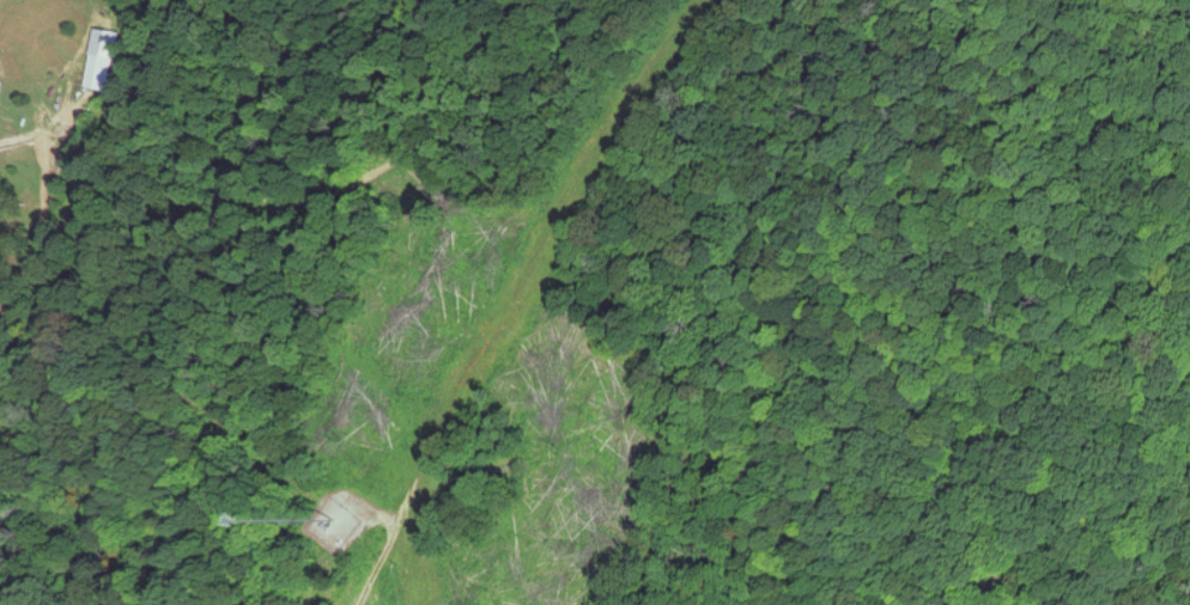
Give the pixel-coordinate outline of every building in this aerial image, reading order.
[(107,95),(119,34),(99,30),(87,91),(107,95)]
